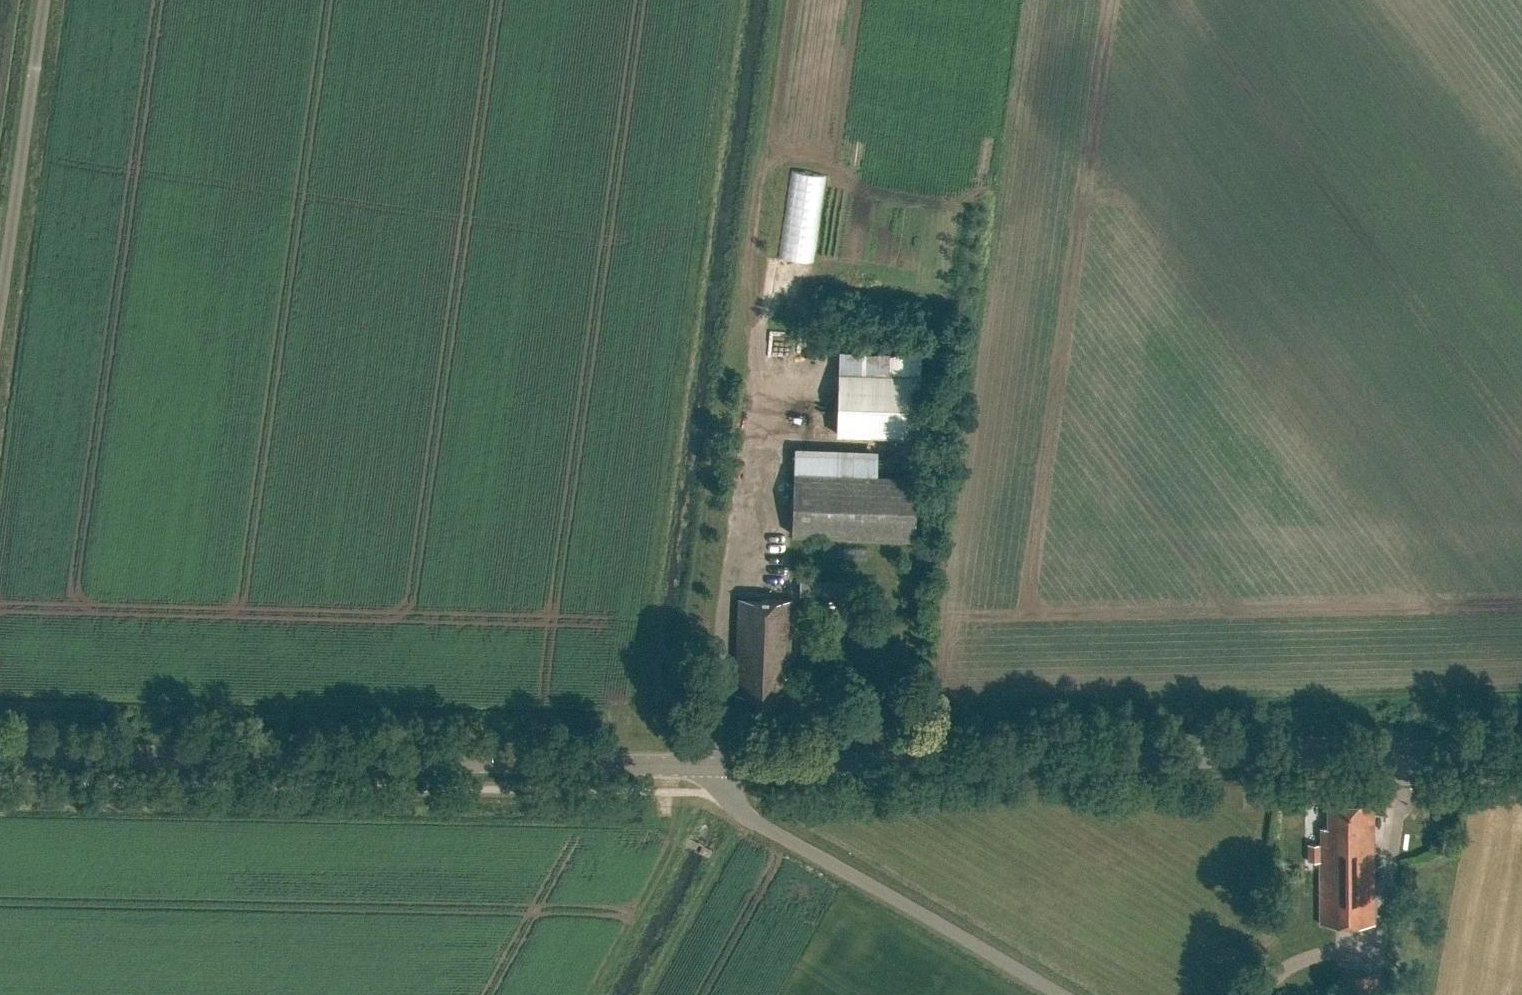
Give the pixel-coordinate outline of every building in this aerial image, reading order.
[(921,372),(839,369),(837,432),(919,435),(921,372)] [(796,445),(793,533),(917,537),(919,474),(876,472),(877,448),(796,445)] [(849,580),(803,579),(802,595),(848,596),(849,580)] [(744,694),(744,709),(776,709),(777,692),(783,693),(784,677),(787,677),(789,599),(736,598),(733,694),(744,694)] [(1325,821),(1317,821),(1318,838),(1305,839),(1306,856),(1317,856),(1319,922),(1375,920),(1372,798),(1324,799),(1325,821)]
